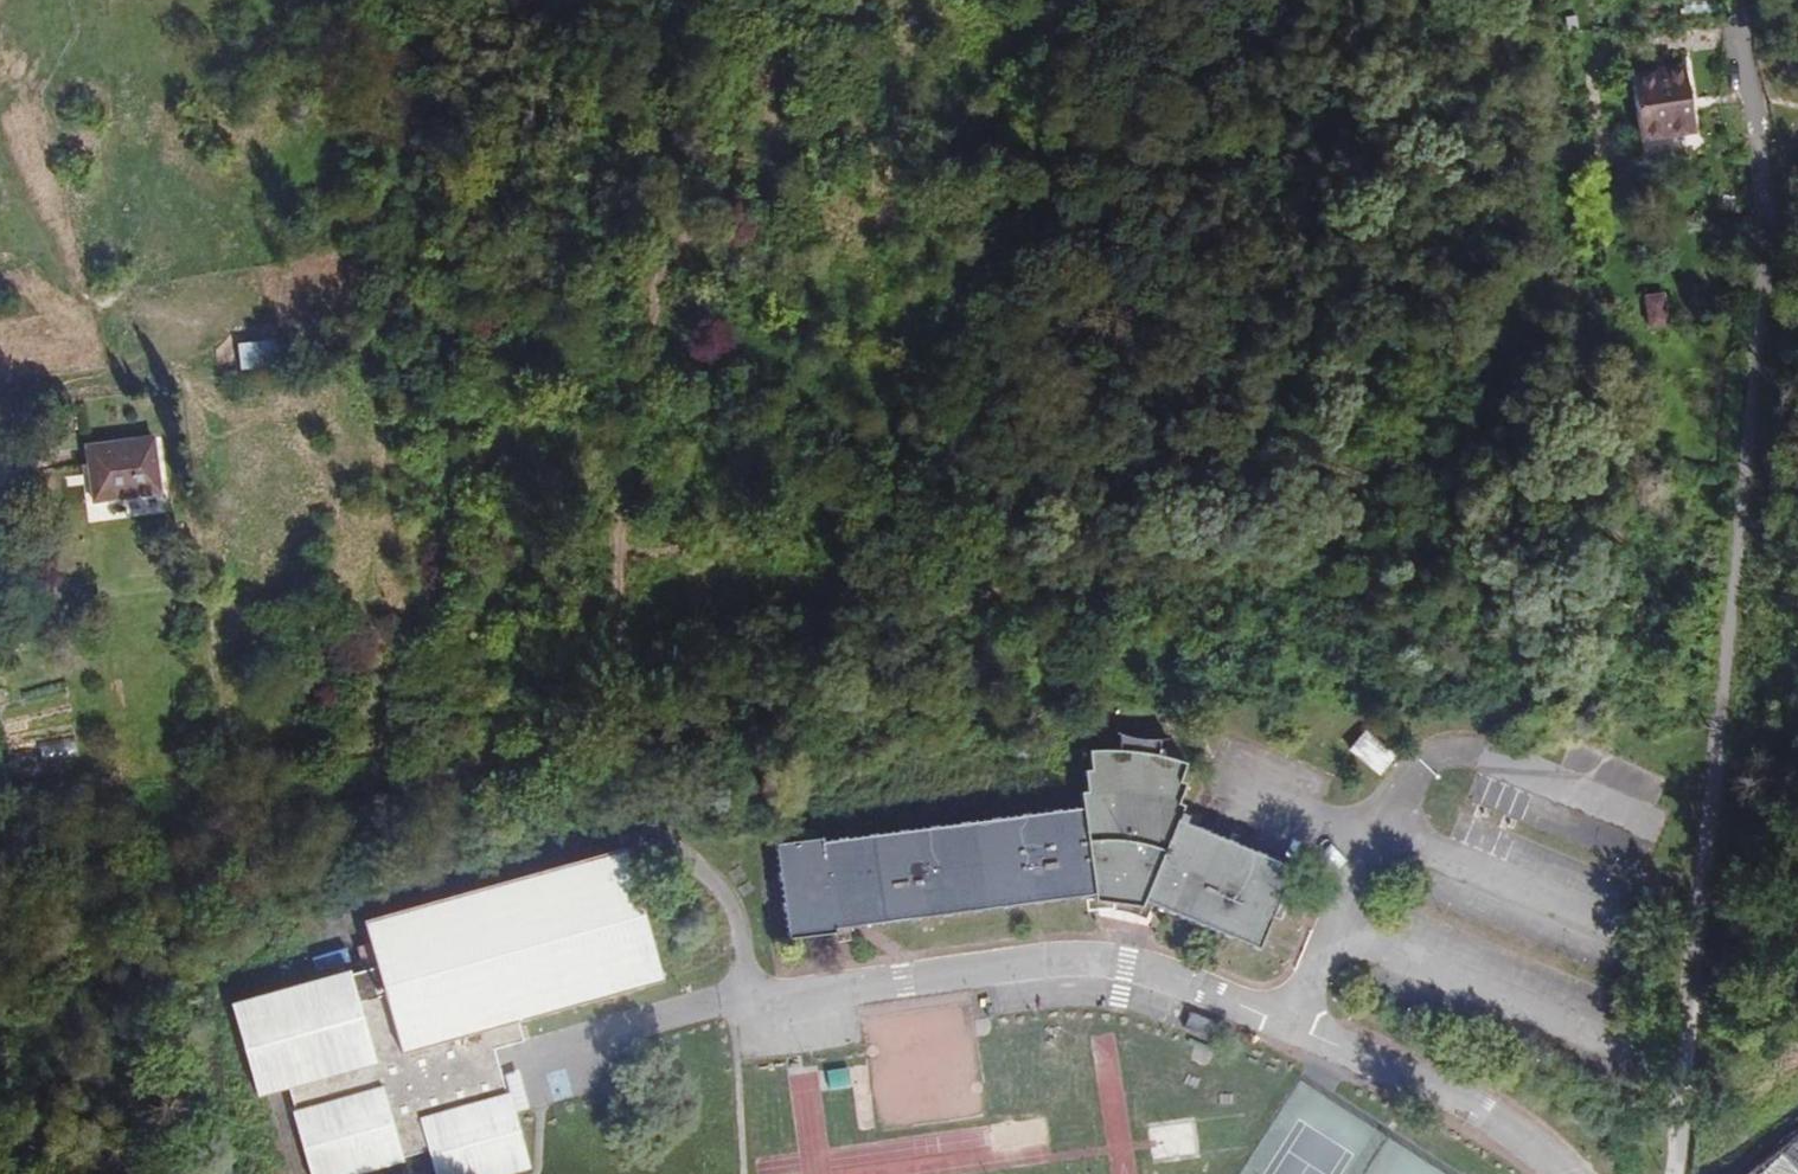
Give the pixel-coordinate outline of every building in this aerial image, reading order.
[(1686,66),(1656,70),(1656,75),(1631,78),(1640,142),(1694,134),(1687,75),(1686,66)] [(92,502),(160,493),(152,439),(85,447),(86,455),(87,465),(89,476),(92,502)] [(87,465),(81,466),(82,477),(89,476),(87,465)] [(1379,773),(1394,756),(1365,732),(1351,750),(1379,773)] [(1082,805),(774,843),(787,940),(837,934),(837,929),(905,920),(1095,897),(1145,902),(1258,950),(1292,866),(1185,821),(1189,816),(1182,813),(1184,806),(1178,803),(1187,785),(1180,782),(1187,764),(1158,755),(1161,739),(1140,740),(1119,734),(1118,750),(1088,751),(1090,770),(1083,771),(1085,791),(1081,792),(1082,805)] [(74,736),(37,741),(40,763),(77,757),(74,736)] [(625,847),(363,921),(377,967),(351,975),(350,971),(231,1005),(258,1095),(289,1086),(296,1111),(292,1112),(310,1173),(354,1173),(404,1160),(403,1156),(428,1149),(435,1173),(509,1173),(531,1168),(497,1048),(524,1040),(519,1022),(663,982),(625,847)] [(1771,1173),(1797,1173),(1797,1150),(1771,1173)]
